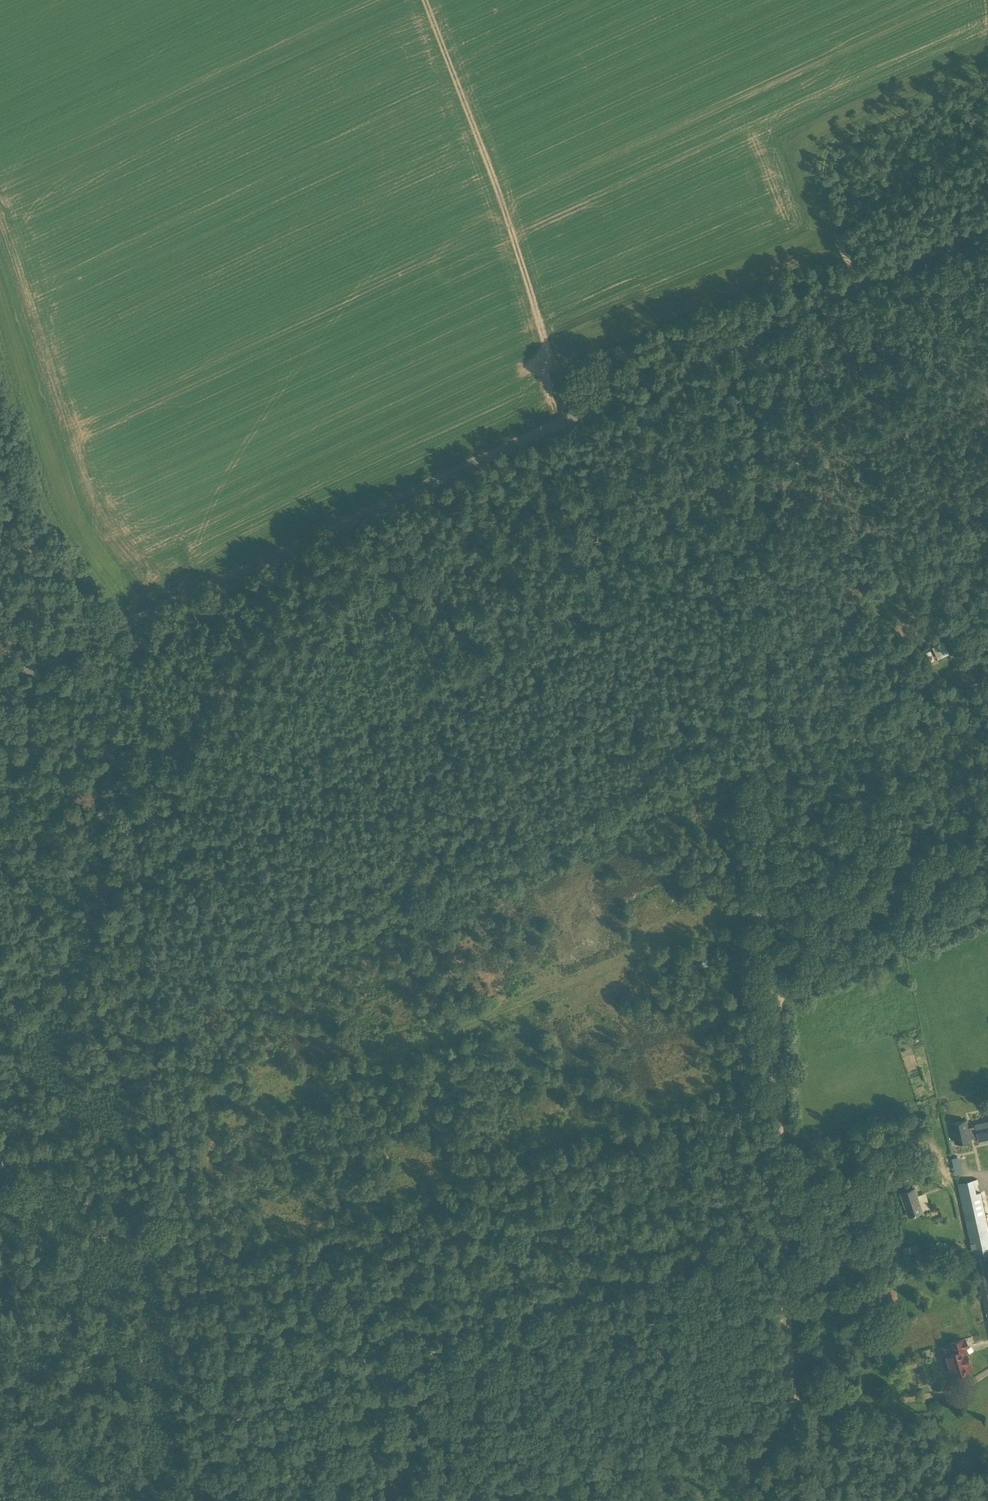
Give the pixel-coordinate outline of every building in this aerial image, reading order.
[(944,639),(932,645),(938,658),(950,652),(944,639)] [(965,1120),(951,1123),(955,1142),(969,1139),(965,1120)] [(973,1123),(974,1126),(976,1137),(977,1139),(987,1137),(987,1120),(973,1123)] [(960,1155),(953,1157),(957,1172),(964,1170),(960,1155)] [(973,1255),(987,1251),(987,1225),(982,1197),(986,1197),(985,1191),(981,1192),(977,1178),(956,1182),(973,1255)] [(914,1187),(900,1192),(908,1215),(922,1211),(914,1187)] [(973,1255),(987,1323),(987,1251),(973,1255)] [(953,1350),(945,1353),(951,1373),(971,1367),(962,1338),(950,1342),(953,1350)]
